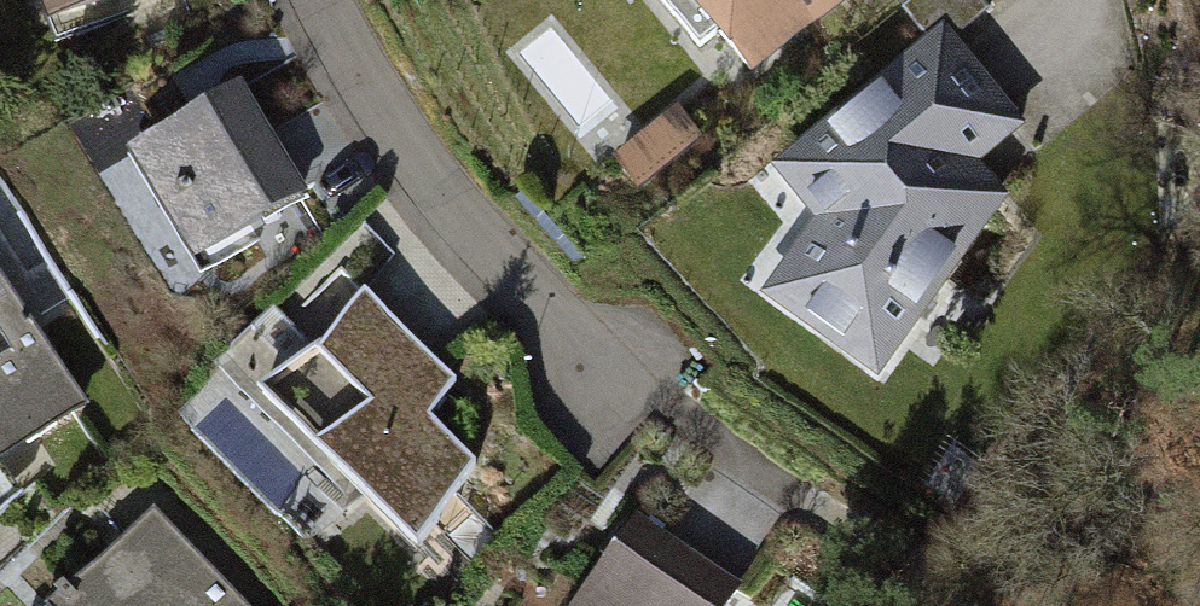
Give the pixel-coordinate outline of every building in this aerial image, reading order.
[(49,27),(115,0),(38,0),(49,27)] [(699,40),(717,24),(750,67),(838,0),(666,0),(699,40)] [(929,32),(944,20),(957,36),(989,10),(980,0),(908,0),(905,2),(929,32)] [(957,36),(944,20),(929,32),(772,163),(813,213),(762,287),(877,375),(1011,194),(983,160),(1026,122),(957,36)] [(244,90),(136,156),(203,263),(311,197),(244,90)] [(651,159),(702,120),(684,97),(633,136),(651,159)] [(114,452),(0,275),(0,570),(114,452)] [(278,314),(221,371),(356,509),(366,495),(419,545),(478,466),(427,424),(456,383),(345,279),(294,330),(278,314)] [(148,503),(42,605),(249,605),(148,503)] [(633,523),(613,553),(579,605),(728,605),(738,591),(633,523)]
